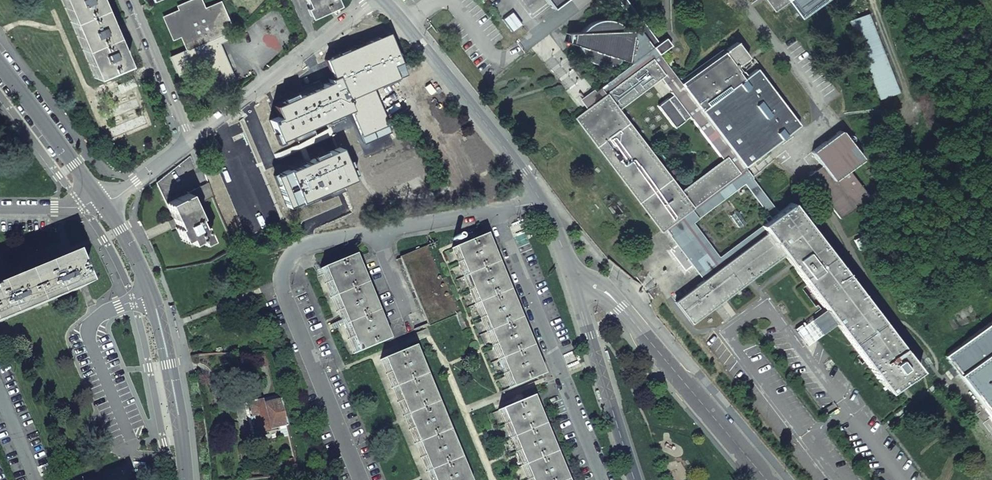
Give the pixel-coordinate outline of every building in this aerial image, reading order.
[(99,83),(131,69),(125,54),(114,26),(103,0),(65,0),(99,83)] [(180,35),(186,50),(170,57),(177,74),(193,67),(203,92),(232,79),(217,43),(225,40),(222,31),(221,28),(229,24),(220,3),(204,10),(200,0),(194,0),(177,6),(179,11),(163,17),(172,38),(180,35)] [(312,15),(330,8),(333,11),(337,7),(335,5),(336,5),(334,0),(305,0),(312,15)] [(625,10),(631,6),(626,0),(617,0),(625,10)] [(801,19),(825,0),(766,0),(774,11),(787,1),(801,19)] [(625,10),(640,30),(653,47),(658,54),(671,45),(669,42),(665,38),(659,43),(631,6),(625,10)] [(514,12),(504,19),(512,32),(523,25),(514,12)] [(850,20),(880,99),(899,91),(868,13),(850,20)] [(633,63),(653,47),(640,30),(627,30),(618,23),(614,20),(610,19),(606,19),(601,19),(597,19),(591,23),(586,26),(582,29),(580,31),(564,32),(564,33),(568,33),(568,34),(567,42),(564,41),(564,42),(578,46),(579,48),(580,49),(585,56),(590,61),(594,64),(599,65),(602,65),(605,66),(611,66),(616,64),(622,62),(620,62),(621,59),(633,63)] [(277,140),(352,109),(366,142),(391,132),(371,86),(403,72),(387,34),(357,47),(327,59),(334,75),(329,78),(330,80),(280,102),(285,113),(269,120),(277,140)] [(723,52),(681,84),(701,111),(747,76),(742,69),(752,62),(736,42),(725,50),(726,51),(724,53),(723,52)] [(744,167),(701,111),(681,84),(658,54),(653,47),(633,63),(619,73),(588,97),(583,101),(589,108),(575,119),(661,231),(664,229),(733,175),(744,167)] [(701,111),(744,167),(799,125),(757,69),(701,111)] [(808,177),(840,219),(869,197),(848,170),(861,159),(839,130),(811,152),(822,166),(808,177)] [(340,147),(273,175),(287,207),(353,179),(340,147)] [(156,182),(165,201),(166,201),(188,191),(187,190),(208,181),(198,149),(176,166),(156,182)] [(702,278),(704,280),(765,232),(760,225),(719,257),(693,222),(744,184),(769,218),(777,212),(750,178),(751,177),(744,167),(733,175),(664,229),(686,258),(702,278)] [(188,191),(194,204),(211,196),(212,195),(208,181),(187,190),(188,191)] [(199,238),(201,242),(209,238),(203,224),(201,225),(197,217),(199,216),(194,204),(188,191),(166,201),(177,225),(175,226),(181,238),(188,235),(190,242),(199,238)] [(792,266),(889,393),(918,369),(790,202),(777,212),(769,218),(760,225),(765,232),(782,253),(792,266)] [(688,320),(691,323),(718,302),(782,253),(765,232),(704,280),(675,301),(688,320)] [(484,234),(451,248),(509,388),(542,374),(522,327),(503,281),(484,234)] [(401,256),(429,325),(465,310),(437,241),(401,256)] [(319,268),(355,353),(387,339),(352,255),(319,268)] [(80,289),(67,257),(46,265),(45,261),(37,265),(38,269),(0,285),(0,322),(80,289)] [(991,418),(991,320),(945,355),(991,418)] [(430,479),(468,479),(412,347),(380,360),(430,479)] [(258,350),(263,365),(272,363),(268,349),(258,350)] [(553,452),(530,396),(498,410),(527,479),(565,479),(553,452)] [(244,403),(252,435),(269,431),(268,429),(279,426),(281,437),(289,434),(287,425),(280,398),(262,402),(260,398),(244,403)] [(285,459),(287,473),(297,472),(294,457),(285,459)]
